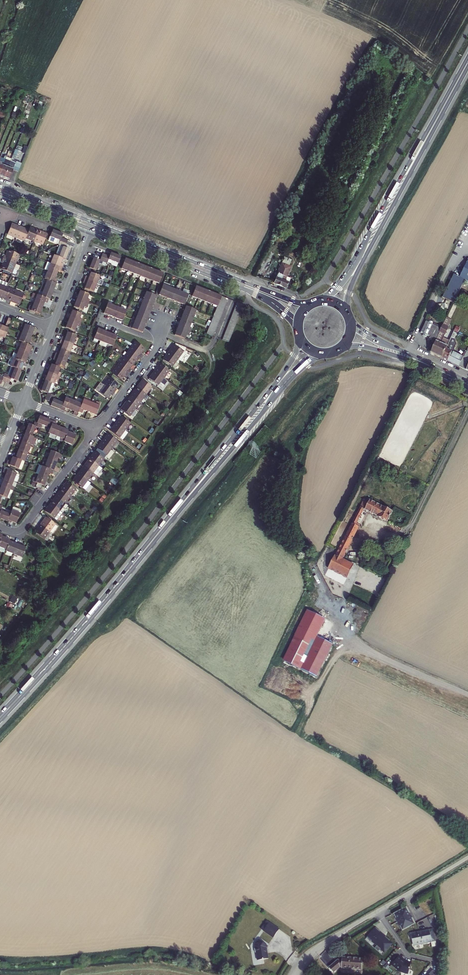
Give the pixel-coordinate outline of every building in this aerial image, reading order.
[(10,164),(4,179),(9,181),(11,176),(13,171),(17,162),(12,160),(10,164)] [(0,175),(0,177),(4,179),(10,164),(5,162),(0,175)] [(13,171),(18,173),(22,164),(17,162),(13,171)] [(17,239),(21,229),(12,226),(8,235),(17,239)] [(29,233),(21,229),(17,239),(26,242),(27,240),(29,233)] [(29,233),(27,240),(35,243),(39,233),(31,229),(29,233)] [(52,230),(49,237),(60,241),(61,238),(62,234),(52,230)] [(47,236),(39,233),(35,243),(43,246),(47,236)] [(65,248),(62,247),(58,257),(63,259),(65,260),(69,250),(65,248)] [(3,258),(2,261),(14,266),(18,257),(8,253),(6,258),(3,258)] [(109,257),(108,260),(118,264),(121,257),(110,253),(110,255),(109,257)] [(50,263),(60,267),(61,264),(63,259),(58,257),(55,256),(53,256),(50,263)] [(95,271),(99,261),(93,258),(89,268),(95,271)] [(162,273),(125,259),(121,268),(158,283),(162,273)] [(20,268),(14,266),(2,261),(1,265),(3,266),(1,271),(11,275),(12,271),(17,273),(18,272),(20,268)] [(467,282),(467,262),(460,278),(466,281),(467,282)] [(60,267),(50,263),(47,271),(57,275),(58,270),(60,267)] [(276,280),(274,284),(286,289),(288,283),(285,282),(291,267),(282,263),(276,280)] [(47,281),(53,283),(55,279),(57,275),(47,271),(44,280),(47,281)] [(86,276),(84,280),(96,285),(98,280),(99,277),(90,273),(89,277),(86,276)] [(454,304),(466,281),(460,278),(453,275),(442,298),(454,304)] [(3,298),(7,288),(9,284),(0,280),(0,281),(0,297),(3,298)] [(94,292),(96,285),(84,280),(83,284),(86,285),(85,288),(94,292)] [(42,284),(41,288),(53,292),(56,284),(53,283),(47,281),(45,285),(42,284)] [(162,285),(159,295),(181,303),(184,304),(188,295),(162,285)] [(226,298),(194,286),(191,295),(216,305),(206,333),(212,335),(226,298)] [(7,288),(3,298),(11,301),(16,291),(7,288)] [(53,292),(41,288),(39,292),(41,293),(40,296),(48,300),(50,300),(53,292)] [(19,304),(22,298),(24,294),(16,291),(11,301),(19,304)] [(86,303),(87,299),(89,295),(80,292),(77,299),(86,303)] [(131,324),(130,328),(142,333),(144,328),(147,320),(149,314),(152,307),(154,301),(156,296),(146,293),(140,309),(138,308),(135,316),(137,317),(134,325),(131,324)] [(33,304),(42,307),(44,302),(47,303),(48,300),(40,296),(33,294),(31,298),(35,299),(33,304)] [(84,307),(86,303),(77,299),(74,307),(83,310),(84,307)] [(242,304),(236,302),(221,339),(227,341),(242,304)] [(39,315),(42,307),(33,304),(32,307),(30,306),(28,311),(39,315)] [(120,320),(122,320),(126,311),(107,304),(104,313),(106,314),(113,317),(120,320)] [(196,311),(186,307),(185,309),(182,317),(179,324),(177,330),(175,336),(185,340),(186,336),(188,337),(192,328),(189,327),(196,311)] [(78,322),(80,319),(81,314),(72,311),(69,319),(78,322)] [(77,326),(78,322),(69,319),(66,328),(75,331),(77,326)] [(440,333),(442,329),(439,328),(440,327),(433,323),(434,322),(430,320),(429,322),(427,321),(421,332),(424,334),(423,335),(426,337),(427,336),(430,337),(430,339),(433,340),(432,342),(435,344),(436,341),(440,333)] [(21,333),(30,336),(33,328),(22,324),(20,327),(23,328),(21,333)] [(442,358),(451,338),(454,332),(443,327),(442,329),(440,333),(448,337),(443,345),(436,341),(435,344),(430,353),(442,358)] [(100,330),(97,329),(94,339),(112,346),(116,336),(113,335),(105,332),(100,330)] [(29,341),(30,336),(21,333),(19,332),(17,337),(19,338),(18,341),(21,343),(29,346),(31,342),(29,341)] [(60,340),(72,345),(76,336),(67,333),(65,338),(62,337),(60,340)] [(453,339),(451,338),(442,358),(447,361),(452,351),(450,350),(454,342),(452,341),(453,339)] [(62,345),(60,350),(69,354),(72,345),(60,340),(59,344),(62,345)] [(135,342),(112,374),(120,380),(123,376),(124,375),(126,376),(131,370),(129,369),(130,368),(135,361),(136,360),(137,361),(142,355),(140,354),(141,352),(144,349),(135,342)] [(19,346),(17,350),(28,354),(31,346),(29,346),(21,343),(20,347),(19,346)] [(163,359),(172,366),(182,353),(183,351),(174,344),(163,359)] [(28,354),(17,350),(16,353),(17,354),(15,358),(25,362),(28,354)] [(53,357),(66,361),(69,354),(60,350),(58,354),(55,353),(53,357)] [(467,371),(467,352),(466,351),(459,366),(467,371)] [(182,353),(172,366),(174,368),(178,361),(180,362),(185,355),(182,353)] [(66,361),(53,357),(52,360),(55,361),(53,367),(60,369),(63,370),(66,361)] [(14,358),(11,366),(21,370),(22,366),(24,366),(25,362),(15,358),(14,358)] [(168,371),(159,364),(153,372),(163,378),(168,371)] [(57,376),(59,373),(60,369),(53,367),(50,365),(48,373),(57,376)] [(7,376),(5,382),(9,384),(10,380),(16,382),(21,370),(11,366),(7,376)] [(159,383),(163,378),(153,372),(149,378),(158,385),(159,383)] [(56,380),(57,376),(48,373),(44,382),(51,384),(54,385),(56,380)] [(109,378),(104,386),(114,393),(117,390),(115,388),(117,384),(109,378)] [(137,388),(145,394),(151,387),(143,380),(139,385),(137,388)] [(40,392),(47,394),(51,384),(44,382),(40,392)] [(99,392),(104,386),(101,383),(96,390),(99,392)] [(104,386),(99,392),(107,399),(110,395),(112,397),(114,393),(104,386)] [(131,396),(139,402),(145,394),(137,388),(134,392),(131,396)] [(134,410),(139,402),(131,396),(128,400),(125,403),(134,410)] [(63,403),(61,408),(65,409),(67,410),(69,411),(73,401),(65,398),(63,403)] [(63,403),(53,400),(51,403),(50,407),(56,409),(60,411),(61,408),(63,403)] [(74,413),(78,414),(78,412),(79,410),(82,404),(73,401),(69,411),(72,412),(74,413)] [(82,404),(79,410),(83,411),(84,411),(87,413),(91,404),(83,401),(82,404)] [(134,410),(125,403),(123,406),(121,409),(129,416),(134,410)] [(95,416),(99,407),(95,405),(91,404),(87,413),(92,415),(95,416)] [(41,425),(46,426),(49,420),(44,418),(39,416),(36,423),(41,425)] [(122,416),(116,424),(124,430),(130,422),(122,416)] [(56,423),(52,421),(49,428),(48,433),(56,436),(59,427),(56,425),(55,425),(56,423)] [(31,436),(35,426),(33,425),(28,423),(24,434),(31,436)] [(124,430),(116,424),(110,431),(119,437),(124,430)] [(60,437),(64,439),(67,430),(64,428),(59,427),(56,436),(60,437)] [(72,432),(67,430),(64,439),(63,441),(72,444),(75,434),(72,433),(72,432)] [(33,437),(31,436),(24,434),(22,438),(20,437),(18,441),(30,445),(33,437)] [(108,434),(102,441),(111,447),(116,440),(108,434)] [(30,445),(18,441),(17,444),(19,445),(17,450),(26,453),(30,445)] [(111,447),(102,441),(97,448),(105,455),(111,447)] [(23,461),(26,453),(17,450),(16,454),(13,453),(12,457),(20,460),(23,461)] [(58,457),(59,454),(51,450),(47,459),(56,462),(58,457)] [(95,452),(89,459),(98,466),(103,458),(95,452)] [(18,468),(20,460),(12,457),(10,461),(7,460),(6,464),(18,468)] [(43,462),(41,466),(50,469),(53,470),(56,462),(47,459),(46,463),(43,462)] [(84,466),(93,472),(98,466),(89,459),(84,466)] [(50,469),(41,466),(38,474),(47,477),(49,473),(50,469)] [(79,474),(87,480),(93,472),(84,466),(79,474)] [(98,466),(93,472),(96,474),(101,468),(98,466)] [(5,473),(3,477),(13,481),(16,473),(4,469),(3,472),(5,473)] [(37,483),(42,485),(44,485),(47,477),(38,474),(36,479),(33,477),(32,481),(36,482),(37,483)] [(73,481),(82,487),(87,480),(79,474),(73,481)] [(0,485),(10,489),(11,485),(13,481),(3,477),(0,485)] [(90,482),(87,480),(82,487),(85,489),(90,482)] [(76,488),(68,482),(64,486),(62,490),(70,496),(76,488)] [(10,489),(0,485),(0,486),(0,495),(2,496),(7,497),(10,489)] [(65,503),(70,496),(62,490),(59,493),(56,497),(65,503)] [(50,505),(59,511),(65,503),(56,497),(54,500),(50,505)] [(378,517),(387,522),(392,512),(369,500),(368,503),(364,501),(335,556),(334,555),(328,568),(347,578),(354,565),(342,559),(358,527),(355,525),(363,509),(374,515),(374,516),(378,518),(378,517)] [(65,503),(59,511),(62,513),(68,505),(65,503)] [(54,517),(59,511),(50,505),(48,508),(45,511),(54,518),(54,517)] [(18,512),(10,509),(9,513),(6,520),(11,521),(11,520),(15,521),(18,512)] [(1,510),(0,512),(0,517),(6,520),(9,513),(1,510)] [(40,524),(49,530),(54,524),(46,517),(40,524)] [(44,538),(49,530),(40,524),(35,532),(44,538)] [(49,530),(44,538),(47,540),(52,533),(49,530)] [(4,548),(8,538),(6,537),(5,537),(5,536),(0,534),(0,547),(4,548)] [(12,553),(16,543),(14,542),(13,542),(13,540),(8,538),(4,548),(4,550),(12,553)] [(21,556),(24,546),(21,545),(16,543),(12,553),(11,554),(16,556),(16,554),(21,556)] [(316,677),(324,660),(332,644),(313,635),(322,618),(307,611),(283,661),(316,677)] [(400,926),(402,931),(416,924),(414,920),(412,920),(411,918),(409,913),(408,911),(409,910),(407,906),(393,913),(396,918),(400,926)] [(427,929),(435,925),(431,915),(416,923),(420,930),(426,927),(427,929)] [(270,922),(268,920),(262,928),(264,930),(270,922)] [(270,922),(264,930),(274,937),(280,929),(270,922)] [(384,953),(392,944),(389,941),(390,941),(385,937),(383,938),(382,937),(383,935),(379,933),(380,932),(376,928),(366,939),(370,942),(371,941),(377,946),(374,949),(378,952),(380,949),(384,953)] [(433,929),(411,934),(413,946),(435,941),(436,946),(441,945),(438,932),(433,933),(433,929)] [(266,949),(267,947),(268,945),(259,939),(255,945),(256,947),(255,948),(255,952),(257,953),(258,960),(268,958),(267,952),(266,953),(266,949)] [(399,956),(391,965),(399,972),(408,974),(411,963),(407,962),(407,963),(404,962),(402,960),(403,960),(399,956)] [(362,959),(342,957),(342,960),(337,960),(329,967),(333,973),(340,967),(341,967),(341,968),(361,970),(362,959)]
